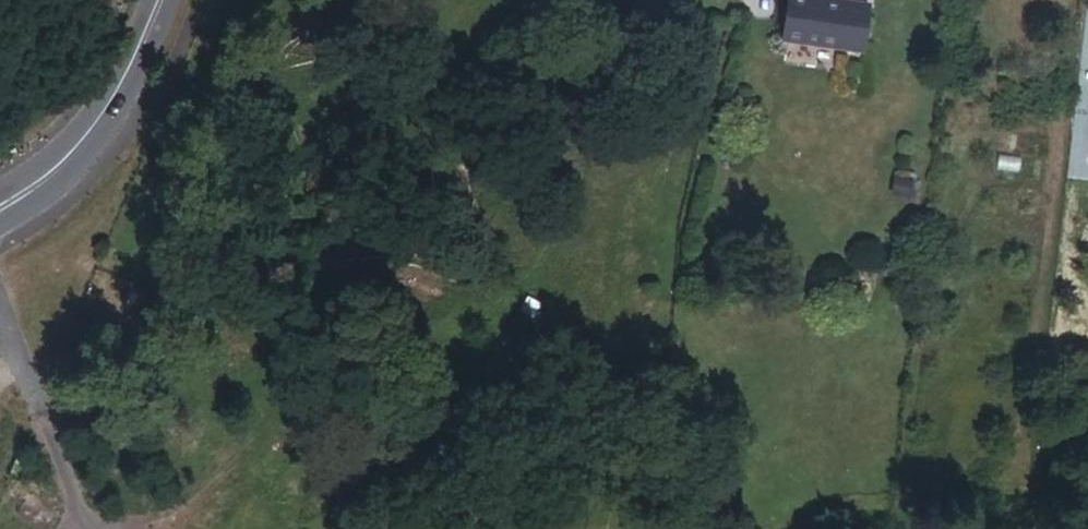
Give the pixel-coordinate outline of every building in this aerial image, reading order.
[(809,0),(790,0),(784,41),(863,53),(869,9),(809,0)] [(10,479),(16,461),(4,457),(0,471),(0,476),(10,479)]
